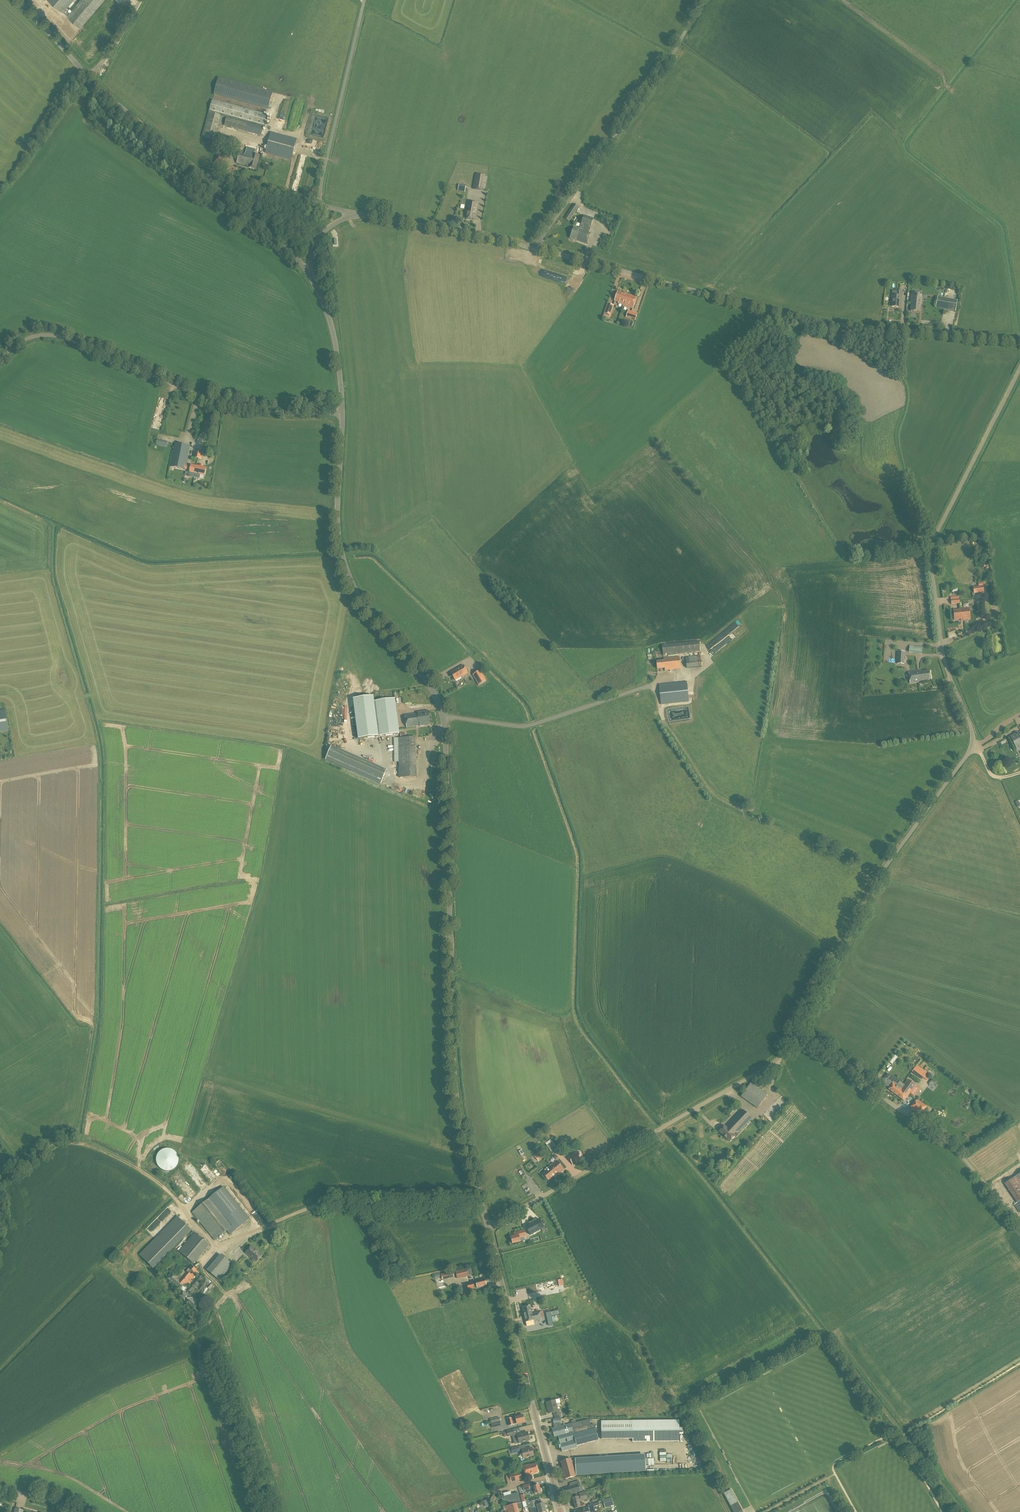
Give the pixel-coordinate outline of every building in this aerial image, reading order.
[(80,27),(104,0),(48,0),(80,27)] [(268,110),(273,92),(218,77),(214,95),(268,110)] [(266,115),(212,101),(209,111),(209,113),(202,137),(216,140),(222,116),(226,117),(224,125),(245,131),(261,135),(263,127),(266,115)] [(291,160),(297,139),(271,132),(265,152),(291,160)] [(254,154),(256,149),(248,147),(246,153),(240,151),(236,163),(249,166),(248,168),(256,170),(260,156),(254,154)] [(217,153),(214,163),(222,166),(226,156),(219,153),(217,153)] [(485,191),(487,177),(475,175),(473,189),(485,191)] [(477,203),(469,202),(467,210),(468,210),(467,218),(467,219),(470,220),(470,219),(474,219),(475,215),(474,215),(475,212),(477,203)] [(569,221),(579,207),(574,203),(564,218),(569,221)] [(589,232),(594,219),(584,215),(579,229),(574,227),(570,238),(576,241),(576,240),(587,244),(591,233),(589,232)] [(902,292),(892,291),(891,307),(900,307),(901,301),(902,292)] [(618,303),(633,308),(637,297),(627,294),(627,295),(618,292),(615,300),(619,302),(618,303)] [(922,304),(922,293),(911,292),(910,304),(911,304),(911,311),(920,312),(921,304),(922,304)] [(956,312),(957,301),(937,297),(935,308),(956,312)] [(603,316),(610,318),(614,306),(607,303),(603,316)] [(635,321),(638,313),(628,310),(626,317),(635,321)] [(173,414),(190,418),(192,412),(174,407),(173,414)] [(185,418),(168,419),(169,428),(179,428),(179,430),(185,429),(185,418)] [(167,434),(174,436),(176,429),(169,427),(167,434)] [(174,448),(170,467),(186,470),(190,471),(190,472),(189,476),(199,478),(200,475),(205,475),(206,468),(203,467),(203,465),(200,464),(199,467),(196,466),(196,467),(191,466),(191,465),(187,464),(190,446),(175,443),(174,448)] [(195,447),(193,458),(202,459),(204,449),(195,447)] [(974,593),(984,592),(983,586),(985,585),(985,582),(978,583),(979,586),(973,587),(974,593)] [(951,604),(960,604),(959,596),(950,597),(951,600),(951,604)] [(961,620),(970,619),(969,608),(960,609),(953,610),(954,620),(961,619),(961,620)] [(742,620),(706,644),(711,650),(737,632),(739,635),(748,628),(746,625),(744,627),(742,624),(744,622),(742,620)] [(957,630),(950,632),(952,639),(960,636),(957,630)] [(663,656),(700,652),(699,641),(662,644),(663,656)] [(923,654),(924,647),(911,645),(910,652),(923,654)] [(687,668),(701,667),(700,655),(685,657),(687,668)] [(680,669),(679,656),(664,658),(664,661),(656,661),(657,669),(664,668),(665,671),(680,669)] [(455,680),(468,673),(463,665),(451,672),(455,680)] [(480,670),(472,675),(479,685),(486,681),(480,670)] [(918,675),(919,683),(922,682),(922,681),(930,680),(929,670),(921,671),(921,670),(918,671),(919,674),(918,675)] [(698,680),(701,683),(711,675),(708,671),(698,680)] [(918,671),(909,672),(910,684),(919,683),(918,675),(919,674),(918,671)] [(661,705),(689,702),(687,681),(659,684),(661,705)] [(374,701),(374,696),(353,699),(358,739),(399,734),(399,729),(395,698),(374,701)] [(8,731),(5,709),(0,710),(0,733),(8,731)] [(420,726),(430,725),(428,711),(418,713),(405,715),(407,728),(420,726)] [(1011,737),(1018,750),(1019,748),(1019,732),(1019,733),(1018,732),(1011,737)] [(417,777),(416,737),(394,738),(394,762),(399,762),(399,778),(417,777)] [(333,745),(326,759),(382,785),(388,772),(385,771),(386,769),(356,755),(333,745)] [(922,1079),(924,1077),(927,1073),(917,1065),(912,1072),(922,1079)] [(916,1085),(912,1082),(908,1079),(901,1087),(894,1082),(888,1089),(897,1095),(904,1101),(910,1093),(910,1094),(916,1085)] [(757,1108),(767,1094),(751,1082),(741,1097),(757,1108)] [(928,1106),(917,1099),(916,1100),(915,1100),(911,1107),(910,1109),(920,1116),(928,1106)] [(724,1126),(719,1131),(730,1141),(735,1136),(736,1137),(739,1133),(738,1132),(752,1118),(742,1109),(725,1127),(724,1126)] [(551,1151),(556,1148),(552,1141),(547,1145),(551,1151)] [(573,1165),(582,1160),(578,1151),(568,1156),(573,1165)] [(538,1161),(542,1158),(538,1152),(534,1156),(538,1161)] [(168,1172),(169,1170),(178,1171),(178,1162),(168,1162),(169,1158),(160,1158),(159,1169),(165,1169),(165,1172),(168,1172)] [(564,1169),(556,1160),(548,1167),(549,1169),(543,1174),(548,1180),(553,1176),(555,1177),(564,1169)] [(211,1177),(214,1174),(208,1167),(204,1171),(211,1177)] [(181,1172),(174,1178),(184,1191),(191,1185),(181,1172)] [(1005,1184),(1017,1202),(1014,1205),(1019,1213),(1019,1174),(1005,1184)] [(230,1235),(239,1228),(249,1219),(223,1186),(213,1195),(192,1212),(215,1240),(227,1231),(230,1235)] [(194,1187),(186,1192),(190,1198),(197,1193),(194,1187)] [(191,1230),(177,1216),(139,1255),(153,1268),(191,1230)] [(546,1230),(545,1228),(540,1219),(525,1227),(530,1235),(541,1229),(543,1232),(546,1230)] [(514,1236),(511,1237),(512,1244),(520,1242),(520,1241),(525,1240),(524,1237),(526,1236),(524,1230),(513,1233),(514,1236)] [(194,1264),(210,1245),(194,1232),(179,1251),(194,1264)] [(256,1262),(262,1255),(252,1246),(246,1253),(253,1259),(252,1260),(255,1263),(256,1262)] [(222,1282),(235,1266),(221,1254),(207,1270),(222,1282)] [(187,1262),(182,1269),(183,1270),(178,1276),(172,1271),(167,1278),(183,1291),(179,1296),(194,1309),(201,1300),(199,1297),(207,1287),(210,1290),(213,1285),(210,1283),(211,1282),(200,1272),(189,1286),(189,1285),(199,1272),(187,1262)] [(457,1279),(458,1279),(469,1276),(467,1269),(455,1272),(457,1279)] [(486,1286),(485,1279),(476,1281),(473,1282),(467,1284),(468,1290),(474,1289),(477,1288),(478,1289),(483,1287),(482,1287),(486,1286)] [(532,1313),(530,1306),(523,1307),(526,1322),(527,1326),(534,1325),(534,1323),(538,1322),(537,1320),(542,1319),(542,1318),(544,1317),(543,1311),(540,1312),(540,1311),(532,1313)] [(559,1314),(558,1310),(544,1313),(547,1325),(552,1325),(550,1316),(559,1314)] [(558,1409),(555,1400),(546,1402),(547,1409),(548,1409),(549,1413),(553,1412),(554,1416),(561,1414),(560,1409),(558,1409)] [(512,1417),(507,1419),(508,1426),(517,1424),(525,1422),(523,1415),(515,1417),(512,1417)] [(492,1428),(501,1426),(499,1417),(490,1419),(492,1428)] [(554,1428),(552,1429),(554,1437),(558,1436),(560,1444),(561,1448),(562,1451),(577,1447),(577,1446),(599,1440),(594,1424),(590,1425),(589,1419),(577,1422),(574,1419),(571,1420),(571,1424),(562,1426),(554,1428)] [(601,1421),(601,1439),(633,1439),(632,1442),(680,1441),(679,1434),(683,1434),(683,1428),(679,1428),(679,1420),(601,1421)] [(513,1429),(506,1431),(508,1436),(508,1437),(512,1436),(514,1444),(519,1443),(530,1440),(527,1432),(522,1433),(520,1433),(517,1434),(514,1434),(513,1430),(513,1429)] [(534,1456),(532,1448),(526,1449),(526,1448),(521,1449),(524,1458),(534,1456)] [(575,1476),(571,1459),(561,1461),(565,1479),(575,1476)] [(538,1472),(536,1463),(529,1465),(529,1464),(523,1466),(526,1476),(531,1475),(530,1474),(538,1472)] [(511,1482),(522,1479),(520,1471),(509,1474),(510,1475),(506,1476),(507,1482),(511,1481),(511,1482)] [(530,1484),(522,1486),(523,1486),(524,1490),(524,1491),(530,1489),(530,1492),(532,1491),(533,1495),(535,1494),(541,1492),(542,1491),(542,1488),(540,1488),(539,1485),(535,1486),(533,1486),(530,1487),(530,1484)] [(580,1491),(578,1484),(565,1488),(567,1494),(580,1491)] [(731,1489),(726,1492),(723,1493),(733,1511),(743,1511),(731,1489)] [(575,1508),(581,1507),(579,1501),(587,1499),(587,1498),(590,1498),(588,1490),(579,1493),(579,1496),(578,1496),(572,1498),(575,1508)] [(510,1491),(503,1493),(504,1496),(503,1496),(504,1499),(509,1501),(510,1505),(503,1507),(504,1511),(505,1511),(518,1511),(515,1504),(521,1503),(518,1492),(511,1494),(510,1491)] [(611,1498),(611,1497),(602,1500),(605,1508),(608,1507),(609,1511),(611,1511),(616,1510),(614,1505),(611,1498)] [(540,1498),(536,1499),(536,1500),(529,1501),(529,1500),(525,1501),(527,1508),(530,1507),(531,1511),(544,1511),(546,1511),(544,1503),(537,1505),(536,1503),(541,1502),(540,1498)]
